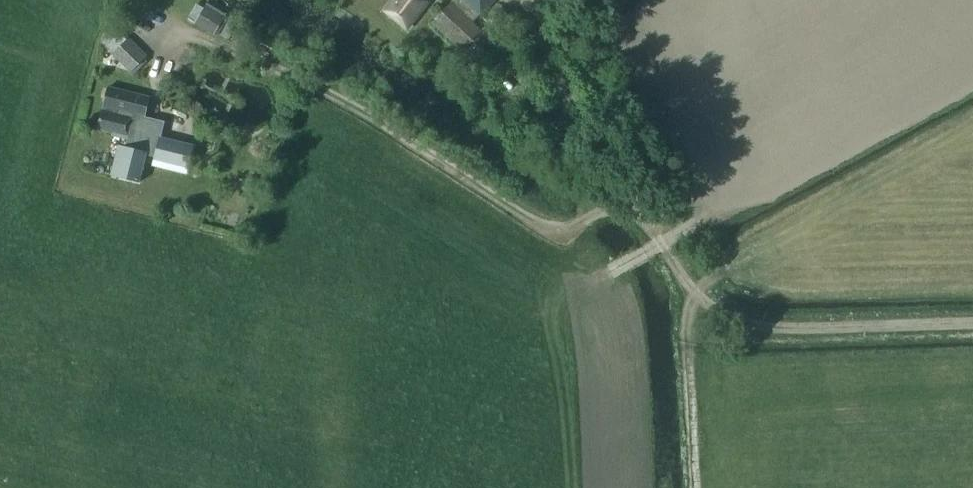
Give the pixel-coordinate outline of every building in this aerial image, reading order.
[(428,4),(423,0),(392,0),(384,10),(407,29),(428,4)] [(432,22),(462,52),(464,51),(474,61),(493,42),(482,31),(490,23),(482,16),(497,1),(495,0),(454,0),(432,22)] [(197,3),(188,16),(196,21),(205,8),(197,3)] [(215,33),(225,17),(206,6),(196,21),(215,33)] [(131,72),(145,58),(127,39),(113,54),(131,72)] [(124,147),(116,178),(139,184),(146,156),(151,138),(153,129),(144,126),(143,126),(145,118),(146,118),(151,99),(109,88),(103,110),(104,111),(99,130),(113,133),(113,136),(128,140),(126,148),(124,147)] [(154,158),(154,161),(188,170),(194,147),(160,139),(159,140),(151,138),(146,156),(154,158)]
